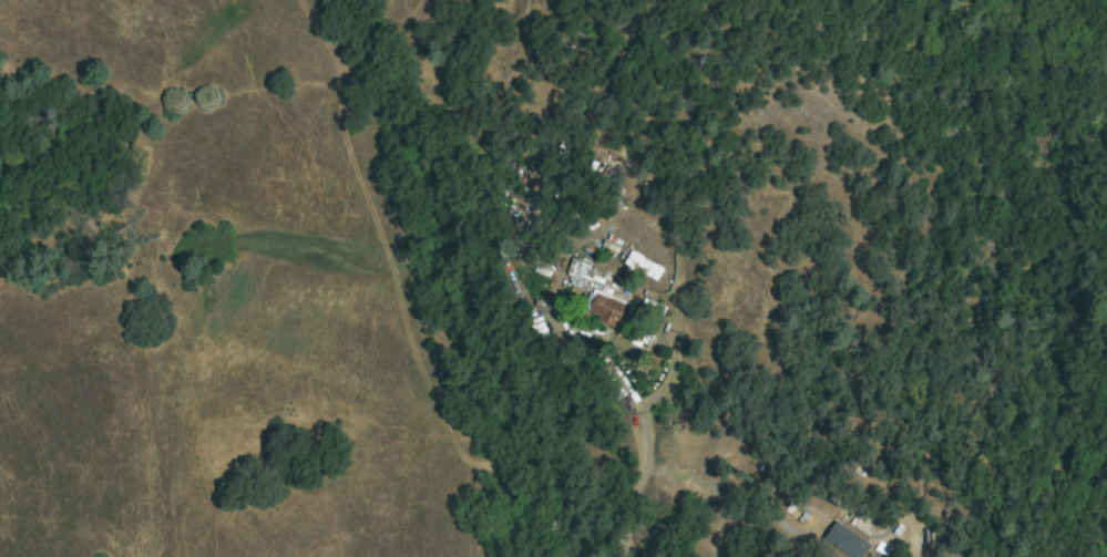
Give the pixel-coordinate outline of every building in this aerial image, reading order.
[(665,214),(672,207),(687,224),(680,230),(665,214)] [(556,230),(552,237),(550,236),(545,243),(536,236),(542,229),(533,223),(537,217),(556,230)] [(525,225),(534,233),(530,238),(520,230),(525,225)] [(522,240),(533,248),(531,252),(519,245),(522,240)] [(648,275),(645,280),(622,262),(632,249),(663,272),(657,281),(648,275)] [(537,265),(529,259),(534,250),(543,255),(537,265)] [(573,266),(588,270),(583,287),(568,282),(573,266)] [(547,291),(544,307),(537,305),(540,290),(547,291)] [(626,309),(616,327),(586,309),(597,291),(626,309)] [(870,546),(863,556),(851,556),(824,541),(834,525),(870,546)]
